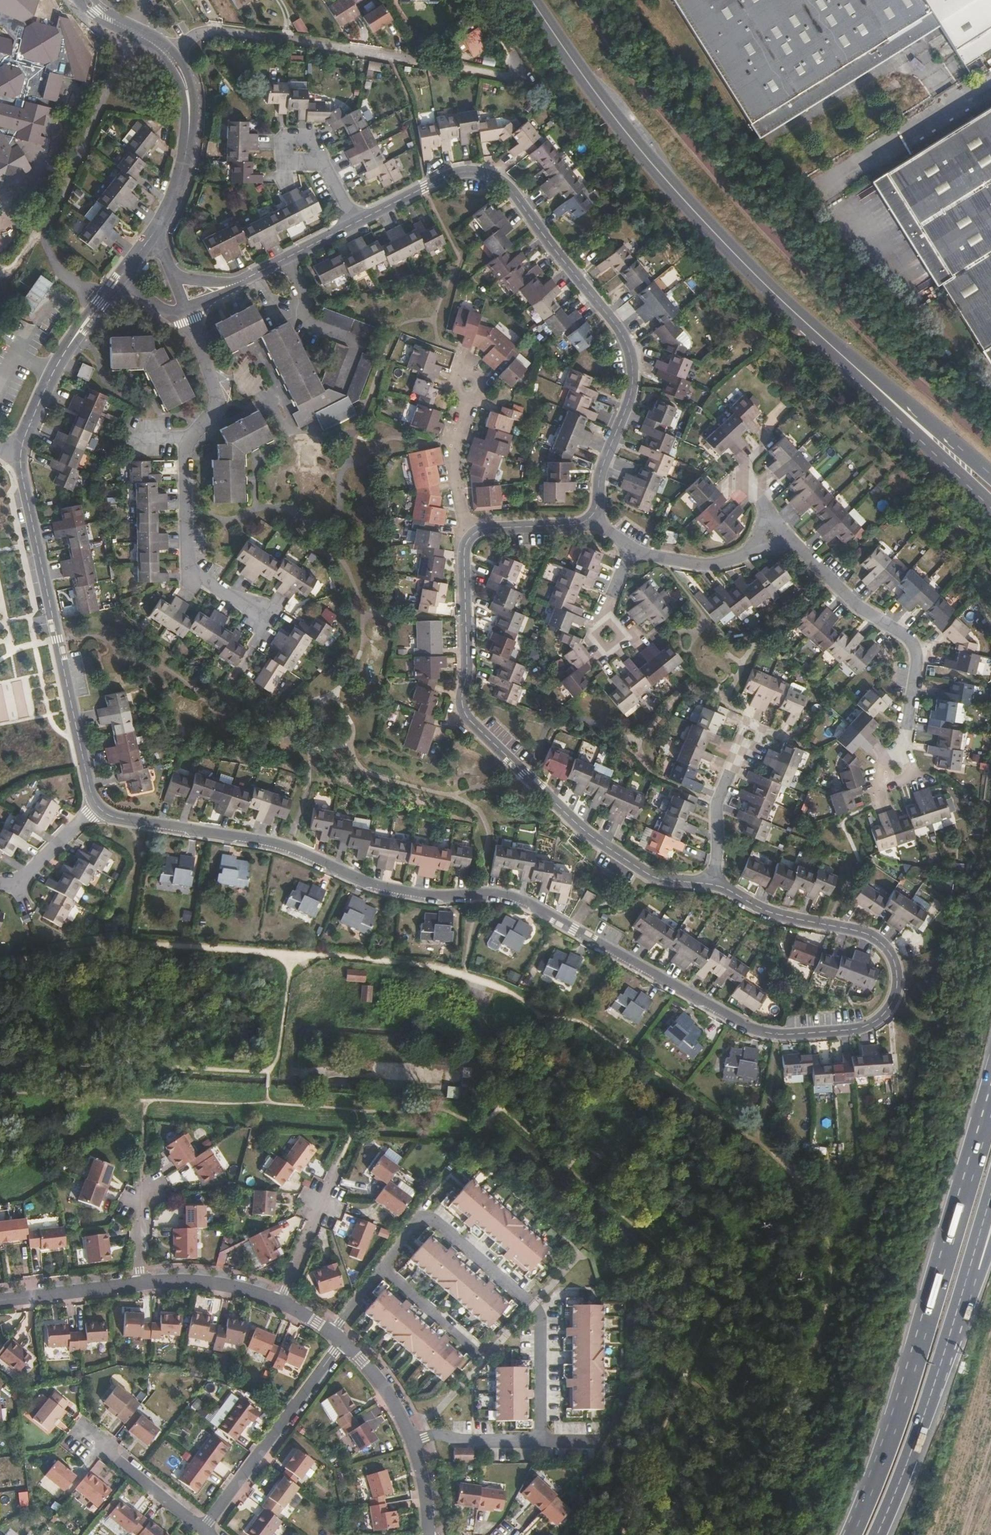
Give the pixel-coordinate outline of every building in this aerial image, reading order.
[(237,9),(250,0),(231,0),(237,9)] [(327,8),(339,27),(359,14),(351,0),(339,0),(327,8)] [(922,0),(675,0),(757,134),(936,22),(922,0)] [(936,22),(962,63),(977,54),(980,52),(990,45),(990,0),(922,0),(936,22)] [(382,4),(362,17),(371,32),(391,19),(382,4)] [(299,18),(292,23),(298,32),(309,33),(299,18)] [(59,33),(56,27),(34,21),(24,27),(18,49),(19,49),(13,48),(14,40),(0,36),(0,189),(7,185),(6,184),(3,180),(22,169),(24,173),(25,174),(32,170),(14,139),(14,138),(44,146),(46,138),(44,137),(40,136),(46,115),(50,116),(51,117),(54,108),(49,107),(51,100),(57,102),(64,76),(59,75),(62,66),(63,66),(63,64),(58,63),(56,59),(57,58),(62,38),(59,33)] [(474,31),(462,38),(474,56),(486,49),(474,31)] [(977,54),(962,63),(969,75),(984,66),(979,57),(977,54)] [(304,71),(304,57),(293,57),(292,71),(304,71)] [(286,109),(287,88),(287,83),(267,83),(266,103),(278,104),(278,114),(286,114),(286,109)] [(306,101),(307,89),(287,88),(286,109),(298,110),(298,120),(306,120),(306,101)] [(330,123),(344,116),(340,107),(330,112),(330,102),(306,101),(306,120),(306,121),(324,122),(326,126),(330,123)] [(875,181),(989,362),(990,361),(990,108),(875,181)] [(348,136),(367,127),(358,109),(344,116),(330,123),(334,131),(343,126),(348,136)] [(477,122),(475,110),(455,114),(459,137),(461,145),(469,144),(467,132),(478,130),(477,122)] [(459,137),(455,114),(436,117),(437,123),(441,146),(442,151),(450,150),(448,139),(459,137)] [(44,137),(50,116),(46,115),(40,136),(44,137)] [(511,134),(517,129),(511,121),(502,128),(496,129),(495,119),(477,122),(478,130),(480,142),(492,140),(492,139),(499,137),(502,141),(511,134)] [(227,121),(227,141),(257,142),(258,134),(247,134),(248,122),(227,121)] [(537,138),(539,137),(527,121),(517,129),(511,134),(518,143),(509,150),(514,157),(524,149),(537,138)] [(136,132),(124,147),(128,151),(140,160),(158,138),(137,122),(132,128),(136,132)] [(441,146),(437,123),(417,126),(423,160),(431,159),(429,148),(441,146)] [(376,144),(367,127),(348,136),(354,146),(345,151),(348,159),(376,144)] [(541,144),(537,138),(524,149),(533,161),(536,159),(543,168),(559,155),(547,140),(541,144)] [(257,142),(227,141),(226,161),(232,161),(247,161),(247,150),(257,150),(257,142)] [(385,162),(376,144),(348,159),(352,166),(361,161),(367,172),(385,162)] [(137,173),(145,164),(140,160),(128,151),(116,166),(121,170),(137,183),(140,185),(145,179),(137,173)] [(572,171),(559,155),(543,168),(541,170),(548,179),(539,186),(544,193),(572,171)] [(392,159),(390,160),(385,162),(367,172),(364,173),(368,180),(377,175),(383,187),(401,178),(392,159)] [(252,175),(252,162),(247,161),(232,161),(231,182),(240,183),(262,183),(262,175),(252,175)] [(6,184),(24,173),(22,169),(3,180),(6,184)] [(121,170),(108,185),(132,205),(137,198),(130,192),(137,183),(121,170)] [(584,186),(572,171),(544,193),(550,199),(558,192),(565,201),(580,190),(584,186)] [(102,206),(112,214),(119,205),(128,211),(132,205),(108,185),(96,201),(102,206)] [(289,192),(303,220),(321,211),(311,192),(301,197),(296,189),(289,192)] [(593,205),(580,190),(565,201),(553,211),(558,218),(567,211),(574,220),(593,205)] [(285,229),(303,220),(289,192),(282,196),(286,205),(276,210),(281,221),(285,229)] [(495,212),(488,203),(472,216),(484,231),(490,227),(494,233),(507,222),(498,210),(495,212)] [(90,221),(114,241),(119,234),(111,228),(118,219),(102,206),(90,221)] [(275,234),(285,229),(281,221),(276,210),(258,219),(265,232),(272,247),(279,243),(275,234)] [(265,251),(272,247),(265,232),(258,219),(240,228),(246,240),(250,247),(260,242),(265,251)] [(109,247),(114,241),(90,221),(89,221),(77,237),(93,250),(101,241),(109,247)] [(427,252),(445,243),(435,225),(425,230),(420,221),(413,225),(415,229),(424,247),(427,252)] [(237,222),(219,231),(233,258),(241,254),(236,245),(246,240),(240,228),(237,222)] [(513,228),(508,222),(494,233),(483,242),(495,257),(502,252),(511,245),(504,236),(513,228)] [(393,229),(407,256),(424,247),(415,229),(405,234),(400,225),(393,229)] [(386,259),(389,265),(407,256),(393,229),(386,232),(390,241),(380,247),(386,259)] [(233,258),(219,231),(202,240),(211,258),(222,253),(226,262),(233,258)] [(354,240),(368,268),(386,259),(380,247),(376,240),(366,246),(361,237),(354,240)] [(347,271),(350,277),(368,268),(354,240),(347,244),(351,253),(341,258),(347,271)] [(620,273),(635,260),(623,245),(596,266),(601,273),(610,266),(617,275),(620,273)] [(502,252),(495,257),(486,265),(499,280),(501,278),(517,265),(523,260),(518,254),(509,261),(502,252)] [(341,258),(338,253),(313,266),(322,285),(347,271),(341,258)] [(648,276),(635,260),(620,273),(627,282),(624,285),(634,296),(637,294),(647,286),(642,280),(648,276)] [(525,275),(517,265),(501,278),(514,293),(519,290),(534,277),(539,273),(534,267),(525,275)] [(519,290),(531,305),(556,285),(551,279),(542,286),(534,277),(519,290)] [(653,282),(647,286),(637,294),(644,303),(635,310),(640,317),(665,297),(653,282)] [(531,305),(543,320),(559,308),(552,298),(561,291),(556,285),(531,305)] [(677,313),(665,297),(640,317),(645,323),(654,316),(661,325),(669,319),(677,313)] [(323,392),(319,384),(288,322),(267,332),(253,304),(215,324),(229,351),(260,335),(296,406),(297,405),(323,392)] [(318,320),(324,322),(329,310),(323,308),(318,320)] [(543,320),(556,336),(573,322),(581,316),(576,310),(567,317),(559,308),(543,320)] [(471,343),(478,323),(480,315),(459,309),(451,331),(464,335),(461,344),(465,346),(470,347),(471,343)] [(324,322),(330,324),(335,312),(329,310),(324,322)] [(330,324),(336,327),(341,315),(335,312),(330,324)] [(336,327),(343,329),(347,317),(341,315),(336,327)] [(567,337),(579,352),(595,339),(588,330),(590,328),(581,316),(573,322),(578,328),(567,337)] [(343,329),(349,332),(354,319),(347,317),(343,329)] [(349,332),(355,334),(360,321),(354,319),(349,332)] [(661,325),(653,332),(658,337),(660,341),(661,340),(666,346),(664,350),(672,353),(682,357),(686,348),(676,344),(673,339),(680,333),(669,319),(661,325)] [(355,334),(361,336),(366,324),(360,321),(355,334)] [(497,365),(511,349),(514,345),(493,328),(478,323),(471,343),(478,346),(487,353),(482,358),(494,369),(497,365)] [(366,324),(361,336),(367,338),(372,326),(366,324)] [(372,326),(367,338),(373,341),(378,329),(372,326)] [(683,331),(680,333),(673,339),(676,344),(686,348),(688,349),(690,343),(689,338),(683,331)] [(117,339),(117,337),(109,337),(110,368),(144,367),(165,410),(193,396),(190,389),(188,390),(184,381),(186,381),(182,374),(180,374),(176,366),(178,365),(174,358),(168,361),(161,347),(152,351),(152,336),(144,336),(144,338),(135,338),(135,336),(127,337),(126,339),(117,339)] [(336,343),(333,349),(346,353),(348,347),(336,343)] [(434,376),(437,377),(440,366),(432,364),(436,353),(414,346),(407,368),(418,371),(434,376)] [(333,349),(331,355),(344,360),(346,353),(333,349)] [(498,377),(510,387),(526,369),(513,359),(517,355),(511,349),(497,365),(503,370),(498,377)] [(360,359),(372,364),(375,357),(362,353),(360,359)] [(683,379),(691,361),(682,357),(672,353),(667,364),(657,359),(654,367),(658,369),(683,379)] [(331,355),(329,361),(341,366),(344,360),(331,355)] [(357,365),(370,370),(372,364),(360,359),(357,365)] [(329,361),(326,367),(339,372),(341,366),(329,361)] [(82,363),(77,376),(88,381),(94,368),(82,363)] [(355,371),(367,376),(370,370),(357,365),(355,371)] [(326,367),(324,373),(336,378),(339,372),(326,367)] [(570,368),(563,387),(569,390),(588,397),(592,399),(595,391),(585,387),(589,376),(570,368)] [(658,369),(655,377),(666,381),(661,392),(683,401),(690,382),(683,379),(658,369)] [(353,377),(365,382),(367,376),(355,371),(353,377)] [(430,388),(434,376),(418,371),(412,392),(420,395),(417,404),(431,408),(437,390),(430,388)] [(324,373),(322,380),(334,385),(336,378),(324,373)] [(350,383),(363,388),(365,382),(353,377),(350,383)] [(322,380),(321,382),(319,384),(323,392),(329,389),(332,390),(334,385),(322,380)] [(348,389),(360,394),(363,388),(350,383),(348,389)] [(107,396),(88,388),(83,399),(74,395),(71,402),(99,414),(107,396)] [(329,389),(323,392),(297,405),(299,410),(292,414),(299,426),(316,417),(324,432),(357,415),(351,404),(347,396),(346,395),(332,390),(329,389)] [(347,396),(351,404),(358,400),(360,394),(348,389),(346,395),(347,396)] [(588,397),(569,390),(562,408),(567,410),(587,418),(591,420),(594,412),(584,408),(588,397)] [(753,434),(759,429),(751,420),(759,412),(753,405),(745,397),(731,411),(733,413),(747,428),(753,434)] [(648,410),(642,424),(643,425),(658,431),(661,424),(668,427),(675,409),(656,401),(651,411),(648,410)] [(99,414),(71,402),(68,409),(77,414),(72,424),(91,432),(99,414)] [(443,428),(444,424),(436,421),(440,411),(431,408),(417,404),(410,424),(441,435),(443,428)] [(522,414),(509,409),(502,407),(499,414),(490,411),(485,426),(488,427),(508,434),(513,419),(520,421),(522,414)] [(264,439),(270,436),(257,410),(219,430),(225,441),(225,444),(217,445),(218,460),(211,460),(212,467),(214,467),(214,477),(212,477),(212,485),(214,485),(215,494),(213,495),(213,502),(244,501),(243,460),(240,460),(240,451),(254,444),(255,446),(265,441),(264,439)] [(567,410),(560,429),(589,441),(592,433),(582,429),(587,418),(567,410)] [(743,447),(746,444),(739,436),(747,428),(733,413),(719,427),(741,450),(743,447)] [(55,438),(83,451),(91,432),(72,424),(67,435),(58,431),(55,438)] [(643,425),(642,424),(639,432),(650,436),(645,447),(667,456),(675,437),(658,431),(643,425)] [(511,435),(508,434),(488,427),(484,440),(475,437),(472,446),(500,455),(504,456),(511,435)] [(738,453),(741,450),(719,427),(704,440),(718,455),(726,447),(735,455),(738,453)] [(589,441),(560,429),(552,447),(557,449),(571,455),(576,444),(586,448),(589,441)] [(773,474),(796,452),(783,437),(779,441),(768,451),(776,459),(767,467),(767,468),(770,470),(773,474)] [(75,469),(83,451),(55,438),(52,446),(61,450),(56,461),(75,469)] [(242,452),(255,446),(254,444),(240,451),(240,460),(243,460),(242,452)] [(645,447),(641,445),(638,453),(648,457),(644,468),(662,476),(665,477),(673,458),(667,456),(645,447)] [(500,455),(472,446),(467,461),(474,464),(471,475),(472,475),(473,487),(490,486),(495,469),(500,455)] [(436,484),(438,484),(434,465),(441,464),(438,447),(409,453),(417,488),(436,484)] [(571,455),(557,449),(554,455),(554,462),(547,462),(547,482),(567,482),(567,470),(571,470),(571,455)] [(795,480),(806,470),(810,466),(796,452),(773,474),(775,476),(778,479),(778,480),(787,471),(795,480)] [(71,491),(80,471),(75,469),(56,461),(52,459),(49,466),(58,470),(53,482),(71,491)] [(150,474),(150,461),(129,461),(130,483),(136,482),(156,482),(161,482),(160,474),(150,474)] [(644,468),(641,467),(637,477),(626,473),(623,481),(655,494),(662,476),(644,468)] [(504,472),(495,469),(490,486),(499,485),(500,485),(504,472)] [(795,508),(820,484),(806,470),(795,480),(789,485),(797,494),(789,502),(795,508)] [(704,500),(708,506),(721,494),(717,490),(715,487),(710,483),(707,486),(699,477),(689,487),(685,491),(698,506),(704,500)] [(647,512),(655,494),(623,481),(619,488),(630,493),(625,503),(647,512)] [(156,494),(156,482),(136,482),(136,502),(167,502),(166,493),(156,494)] [(567,482),(547,482),(543,482),(543,502),(563,502),(563,490),(575,490),(575,482),(567,482)] [(431,523),(441,525),(444,509),(437,508),(440,496),(438,496),(436,484),(417,488),(418,493),(413,520),(431,523)] [(816,514),(833,498),(820,484),(795,508),(800,514),(809,506),(816,514)] [(490,486),(473,487),(471,488),(472,498),(476,498),(477,507),(491,506),(492,509),(501,509),(499,485),(490,486)] [(709,533),(713,529),(726,516),(718,508),(726,500),(724,497),(721,494),(708,506),(695,518),(709,533)] [(476,498),(472,498),(473,511),(492,509),(491,506),(477,507),(476,498)] [(822,537),(847,513),(833,498),(816,514),(824,523),(816,531),(822,537)] [(167,510),(167,502),(136,502),(136,522),(157,522),(156,510),(167,510)] [(54,530),(84,524),(80,504),(60,509),(62,520),(52,522),(54,530)] [(736,519),(744,511),(741,508),(738,505),(726,516),(713,529),(726,544),(744,528),(736,519)] [(861,527),(847,513),(822,537),(827,543),(836,535),(844,543),(861,527)] [(429,531),(431,523),(413,520),(411,528),(416,529),(413,544),(422,546),(437,549),(440,533),(429,531)] [(157,533),(157,522),(136,522),(137,542),(167,541),(167,533),(157,533)] [(88,543),(84,524),(54,530),(56,538),(65,536),(68,548),(88,543)] [(662,543),(675,546),(678,533),(665,530),(662,543)] [(167,549),(167,541),(137,542),(137,562),(157,561),(157,550),(167,549)] [(247,541),(236,558),(245,564),(240,573),(246,578),(263,552),(247,541)] [(92,563),(88,543),(68,548),(70,559),(60,561),(62,569),(92,563)] [(421,554),(422,546),(413,544),(412,548),(418,549),(417,553),(421,554)] [(442,558),(443,550),(437,549),(422,546),(421,554),(416,578),(425,580),(440,583),(445,558),(442,558)] [(597,565),(602,553),(583,546),(575,564),(582,567),(579,574),(585,576),(595,580),(601,566),(597,565)] [(867,586),(891,560),(877,546),(860,564),(869,572),(861,580),(867,586)] [(263,552),(246,578),(254,582),(259,574),(269,580),(272,575),(280,562),(263,552)] [(521,563),(502,555),(498,566),(494,565),(488,579),(504,586),(507,579),(513,582),(521,563)] [(276,590),(283,594),(300,568),(283,558),(280,562),(272,575),(282,581),(276,590)] [(889,591),(896,584),(905,574),(891,560),(867,586),(873,591),(881,583),(889,591)] [(158,573),(157,561),(137,562),(138,582),(158,582),(168,581),(168,573),(158,573)] [(766,566),(754,576),(756,579),(764,589),(770,585),(774,590),(790,578),(777,562),(768,569),(766,566)] [(96,582),(92,563),(62,569),(64,577),(74,575),(76,586),(92,583),(96,582)] [(592,588),(595,580),(585,576),(579,574),(563,567),(555,585),(577,594),(581,583),(592,588)] [(300,568),(283,594),(290,599),(296,590),(305,597),(316,580),(300,568)] [(903,606),(924,583),(910,569),(905,574),(896,584),(905,592),(897,600),(903,606)] [(753,607),(769,595),(764,589),(756,579),(747,586),(746,586),(739,578),(733,582),(736,586),(751,604),(753,607)] [(504,586),(488,579),(485,587),(496,591),(492,602),(510,610),(518,591),(504,586)] [(443,603),(447,584),(440,583),(425,580),(423,588),(422,588),(418,610),(434,613),(436,607),(437,602),(443,603)] [(627,612),(631,616),(632,618),(660,596),(647,581),(629,595),(636,604),(627,612)] [(76,586),(73,587),(79,615),(98,611),(92,583),(76,586)] [(925,611),(939,596),(924,583),(903,606),(908,612),(916,603),(925,611)] [(580,617),(583,609),(572,605),(577,594),(555,585),(548,603),(555,607),(580,617)] [(714,590),(716,592),(731,611),(735,617),(751,604),(736,586),(727,594),(720,585),(714,590)] [(699,591),(693,596),(715,623),(731,611),(716,592),(707,599),(699,591)] [(175,611),(182,601),(175,596),(169,605),(160,599),(148,616),(165,627),(175,611)] [(660,596),(632,618),(635,622),(638,624),(647,617),(654,626),(672,612),(660,596)] [(954,610),(939,596),(925,611),(934,620),(931,622),(937,628),(942,633),(954,620),(949,615),(954,610)] [(189,605),(182,601),(175,611),(165,627),(182,638),(185,633),(187,629),(193,620),(183,614),(189,605)] [(510,610),(492,602),(489,609),(499,614),(495,625),(507,630),(516,634),(524,615),(510,610)] [(584,619),(580,617),(555,607),(547,625),(562,631),(566,633),(571,622),(581,626),(584,619)] [(824,621),(832,613),(826,607),(819,615),(810,607),(794,625),(808,638),(824,621)] [(208,618),(198,612),(193,620),(187,629),(204,640),(221,614),(214,610),(208,618)] [(823,652),(825,650),(839,635),(830,627),(838,618),(832,613),(824,621),(808,638),(823,652)] [(221,614),(204,640),(221,651),(232,633),(222,627),(227,618),(221,614)] [(300,621),(296,628),(311,638),(322,645),(333,628),(316,617),(309,627),(300,621)] [(956,618),(954,620),(942,633),(948,638),(951,640),(957,645),(956,649),(959,650),(974,654),(977,644),(967,641),(962,638),(969,630),(956,618)] [(442,656),(441,621),(418,621),(418,648),(414,648),(414,657),(442,656)] [(495,625),(489,639),(492,640),(488,651),(493,653),(506,659),(513,640),(505,637),(507,630),(495,625)] [(296,628),(294,627),(288,636),(279,631),(275,638),(300,655),(311,638),(296,628)] [(234,629),(232,633),(221,651),(217,655),(234,666),(245,649),(236,643),(241,634),(234,629)] [(580,638),(566,633),(562,631),(558,640),(568,644),(571,649),(564,655),(575,670),(585,661),(591,657),(587,651),(584,648),(583,648),(578,642),(580,638)] [(839,663),(841,661),(858,644),(863,638),(857,632),(850,640),(841,632),(839,635),(825,650),(839,663)] [(300,655),(275,638),(270,645),(279,650),(272,660),(286,669),(290,671),(300,655)] [(659,652),(652,643),(649,645),(646,648),(666,673),(681,660),(669,644),(659,652)] [(856,675),(872,657),(880,649),(874,644),(866,652),(858,644),(841,661),(856,675)] [(666,673),(646,648),(643,650),(640,653),(639,653),(647,662),(638,669),(650,685),(666,673)] [(979,655),(974,654),(959,650),(956,662),(947,659),(945,659),(943,667),(974,674),(979,655)] [(506,659),(493,653),(490,661),(500,666),(496,676),(518,685),(525,667),(506,659)] [(445,656),(442,656),(414,657),(414,678),(419,679),(437,678),(438,678),(438,668),(446,668),(445,656)] [(629,672),(622,663),(617,656),(612,660),(612,668),(616,674),(620,679),(629,672)] [(286,669),(272,660),(270,658),(254,682),(271,693),(286,669)] [(650,685),(638,669),(629,658),(626,660),(622,663),(629,672),(620,679),(620,680),(627,687),(635,698),(650,685)] [(590,668),(585,661),(575,670),(560,681),(573,697),(588,685),(581,675),(590,668)] [(749,705),(757,709),(761,698),(770,676),(752,669),(743,690),(754,695),(749,705)] [(496,676),(490,674),(487,681),(498,686),(493,697),(515,705),(523,687),(518,685),(496,676)] [(638,702),(635,698),(627,687),(620,680),(620,679),(616,674),(614,676),(610,679),(617,688),(608,696),(622,714),(638,702)] [(757,709),(764,712),(768,701),(779,706),(787,689),(789,684),(770,676),(761,698),(757,709)] [(431,695),(437,678),(419,679),(412,700),(421,702),(418,712),(431,716),(437,697),(431,695)] [(970,705),(974,685),(951,681),(949,693),(938,691),(936,699),(956,702),(970,705)] [(779,706),(773,721),(780,724),(785,714),(796,718),(805,696),(787,689),(779,706)] [(885,707),(892,701),(880,689),(875,694),(869,690),(856,704),(860,708),(870,717),(878,709),(881,712),(885,707)] [(125,691),(104,696),(107,707),(97,709),(99,717),(129,711),(125,691)] [(928,725),(945,728),(946,720),(953,722),(956,702),(936,699),(934,711),(931,710),(928,725)] [(722,724),(728,710),(712,703),(709,710),(703,707),(695,725),(714,733),(718,723),(718,722),(722,724)] [(872,747),(878,741),(870,733),(878,724),(870,717),(863,710),(849,725),(872,747)] [(129,711),(99,717),(100,725),(110,723),(113,734),(133,730),(129,711)] [(418,712),(415,711),(403,746),(426,754),(435,725),(432,725),(435,717),(431,716),(418,712)] [(707,739),(718,744),(721,736),(714,733),(695,725),(691,724),(684,742),(702,750),(707,739)] [(867,753),(872,747),(849,725),(835,739),(847,750),(850,753),(858,745),(867,753)] [(959,751),(962,731),(945,728),(928,725),(927,733),(938,735),(936,747),(959,751)] [(133,730),(113,734),(115,745),(105,748),(107,756),(137,749),(133,730)] [(699,757),(710,762),(713,755),(702,750),(684,742),(676,760),(694,768),(699,757)] [(765,756),(795,769),(802,751),(791,745),(784,743),(779,753),(768,749),(765,756)] [(959,771),(963,751),(959,751),(936,747),(928,745),(927,753),(938,755),(936,767),(959,771)] [(565,781),(567,777),(572,765),(566,762),(568,756),(550,748),(541,766),(553,771),(551,775),(565,781)] [(137,749),(107,756),(109,764),(119,761),(121,773),(141,769),(137,749)] [(845,790),(859,786),(860,786),(864,784),(862,777),(862,776),(861,773),(860,773),(857,766),(861,763),(850,753),(847,750),(839,757),(847,764),(849,770),(840,773),(845,790)] [(787,787),(795,769),(765,756),(762,763),(773,768),(768,779),(781,785),(787,787)] [(582,791),(592,769),(593,767),(593,766),(575,759),(572,765),(567,777),(578,782),(573,793),(580,796),(582,791)] [(668,779),(700,792),(703,785),(692,780),(697,769),(694,768),(676,760),(668,779)] [(121,773),(117,774),(118,782),(128,780),(131,793),(151,789),(147,768),(141,769),(121,773)] [(599,803),(608,782),(610,777),(592,769),(582,791),(593,796),(589,806),(596,809),(599,803)] [(173,772),(164,801),(171,803),(174,794),(187,798),(193,778),(173,772)] [(187,798),(186,802),(193,805),(197,795),(208,799),(214,779),(195,773),(193,778),(187,798)] [(741,789),(773,803),(781,785),(768,779),(759,775),(755,786),(744,782),(741,789)] [(214,779),(208,799),(219,802),(216,812),(223,815),(229,799),(233,786),(214,779)] [(613,821),(627,789),(608,782),(599,803),(610,807),(605,818),(613,821)] [(229,799),(223,815),(231,817),(234,807),(245,811),(247,806),(252,792),(233,786),(229,799)] [(852,797),(862,793),(859,786),(845,790),(829,795),(835,814),(855,808),(852,797)] [(255,819),(263,822),(272,793),(254,787),(252,792),(247,806),(258,810),(255,819)] [(928,788),(920,790),(931,823),(950,817),(943,795),(932,798),(928,788)] [(625,814),(635,819),(642,804),(645,797),(627,789),(613,821),(620,824),(625,814)] [(765,821),(773,803),(741,789),(738,797),(748,801),(744,812),(765,821)] [(912,830),(931,823),(920,790),(913,793),(916,804),(905,807),(908,817),(912,830)] [(691,812),(698,798),(682,791),(679,798),(673,795),(665,814),(684,822),(689,811),(691,812)] [(272,793),(263,822),(270,825),(273,815),(285,819),(291,799),(272,793)] [(42,796),(27,821),(44,831),(45,831),(59,806),(42,796)] [(313,808),(310,828),(321,830),(319,840),(327,842),(328,838),(328,837),(332,817),(333,811),(313,808)] [(915,839),(912,830),(908,817),(897,820),(893,809),(886,812),(896,845),(915,839)] [(763,842),(771,824),(765,821),(744,812),(739,810),(736,817),(746,822),(742,833),(756,839),(763,842)] [(878,851),(896,845),(886,812),(878,815),(881,825),(870,829),(878,851)] [(693,834),(696,827),(684,822),(665,814),(657,832),(678,841),(683,830),(693,834)] [(27,821),(17,815),(7,832),(25,843),(31,833),(40,838),(44,831),(27,821)] [(346,851),(347,846),(350,826),(351,820),(332,817),(328,837),(339,839),(338,849),(346,851)] [(364,860),(365,855),(369,835),(370,830),(350,826),(347,846),(358,848),(356,858),(364,860)] [(2,830),(0,834),(0,851),(2,852),(11,857),(16,847),(25,852),(29,845),(25,843),(7,832),(2,830)] [(681,851),(684,844),(678,841),(657,832),(652,830),(645,848),(666,858),(671,847),(681,851)] [(376,868),(384,869),(390,839),(369,835),(365,855),(378,857),(376,868)] [(390,839),(384,869),(392,870),(394,860),(407,863),(410,842),(390,839)] [(417,875),(425,876),(430,846),(411,842),(407,863),(418,865),(417,875)] [(78,850),(74,857),(78,859),(96,870),(101,872),(111,854),(94,843),(87,855),(78,850)] [(458,877),(466,878),(472,848),(451,844),(450,850),(448,862),(447,864),(460,867),(458,877)] [(515,848),(495,845),(490,875),(498,876),(500,866),(511,868),(515,848)] [(447,864),(448,862),(450,850),(430,846),(425,876),(433,878),(434,868),(446,870),(447,864)] [(533,859),(534,852),(515,848),(511,868),(523,870),(521,880),(529,882),(529,879),(533,859)] [(221,855),(219,869),(221,870),(219,884),(235,886),(235,884),(247,886),(250,873),(247,873),(248,863),(235,861),(235,862),(231,861),(231,857),(221,855)] [(162,867),(160,880),(172,882),(172,884),(188,886),(190,872),(192,872),(194,858),(184,857),(183,861),(180,861),(180,859),(166,857),(165,867),(162,867)] [(741,876),(767,887),(775,869),(748,858),(741,876)] [(96,870),(78,859),(72,870),(63,864),(59,871),(63,874),(81,884),(86,887),(96,870)] [(551,870),(552,862),(533,859),(529,879),(541,881),(539,891),(547,893),(548,890),(551,870)] [(787,889),(792,879),(795,871),(777,863),(775,869),(767,887),(765,891),(773,894),(777,885),(787,889)] [(797,888),(808,892),(816,873),(798,866),(795,871),(792,879),(787,889),(786,894),(793,897),(797,888)] [(818,890),(828,895),(836,876),(818,868),(808,892),(806,896),(813,900),(818,890)] [(571,874),(551,870),(548,890),(559,892),(557,902),(566,904),(571,874)] [(48,879),(44,886),(57,893),(71,901),(81,884),(63,874),(58,884),(48,879)] [(292,891),(287,903),(298,908),(297,910),(311,916),(317,903),(320,904),(325,891),(316,887),(314,891),(310,890),(311,888),(298,883),(294,892),(292,891)] [(881,909),(888,899),(864,884),(853,900),(876,916),(881,909)] [(893,927),(910,901),(894,890),(888,899),(883,907),(892,914),(886,922),(893,927)] [(587,891),(582,900),(590,904),(595,895),(587,891)] [(60,928),(74,903),(71,901),(57,893),(43,918),(60,928)] [(348,910),(344,920),(357,925),(357,924),(361,926),(359,930),(368,934),(374,921),(372,920),(378,907),(364,900),(363,902),(351,897),(346,909),(348,910)] [(927,912),(910,901),(893,927),(900,931),(906,923),(916,929),(927,912)] [(643,946),(660,920),(644,909),(632,926),(642,933),(636,941),(643,946)] [(421,924),(420,937),(433,938),(432,940),(448,942),(449,927),(452,927),(453,913),(443,912),(442,917),(438,916),(438,915),(424,914),(424,924),(421,924)] [(498,924),(491,936),(502,942),(501,944),(515,951),(522,939),(524,940),(531,927),(522,922),(520,927),(516,925),(517,923),(505,916),(500,925),(498,924)] [(676,932),(660,920),(643,946),(649,950),(655,942),(665,948),(667,946),(676,932)] [(678,929),(676,932),(667,946),(676,952),(670,960),(677,965),(695,940),(678,929)] [(502,942),(491,936),(487,943),(488,947),(495,950),(498,949),(501,944),(502,942)] [(822,949),(795,938),(788,957),(815,967),(821,952),(822,949)] [(711,951),(695,940),(677,965),(684,970),(690,962),(699,968),(711,951)] [(821,952),(815,967),(813,971),(832,978),(833,974),(841,955),(843,949),(835,946),(831,956),(821,952)] [(713,948),(711,951),(699,968),(696,974),(702,978),(708,970),(718,976),(730,959),(713,948)] [(851,959),(841,955),(833,974),(852,982),(863,953),(855,950),(851,959)] [(542,958),(536,969),(543,972),(544,971),(555,976),(554,978),(569,985),(574,971),(577,972),(582,959),(573,955),(571,959),(567,958),(568,956),(555,951),(551,960),(549,959),(548,961),(542,958)] [(870,955),(863,953),(852,982),(870,989),(878,969),(866,965),(870,955)] [(732,956),(730,959),(718,976),(714,982),(721,986),(727,978),(738,985),(742,979),(749,968),(732,956)] [(347,970),(347,980),(364,982),(365,971),(347,970)] [(766,995),(742,979),(738,985),(731,995),(754,1011),(766,995)] [(362,987),(361,1001),(370,1002),(371,987),(362,987)] [(619,995),(612,1006),(622,1012),(621,1014),(634,1023),(642,1011),(644,1012),(652,1000),(644,995),(641,999),(638,997),(639,995),(627,987),(621,996),(619,995)] [(675,1025),(668,1033),(678,1042),(680,1041),(682,1043),(679,1047),(687,1054),(696,1043),(694,1041),(704,1030),(692,1020),(691,1022),(681,1013),(673,1023),(675,1025)] [(869,1046),(872,1076),(892,1075),(890,1055),(878,1055),(878,1045),(869,1046)] [(852,1078),(872,1076),(869,1046),(861,1047),(862,1057),(850,1058),(852,1078)] [(726,1058),(724,1071),(736,1074),(736,1075),(752,1078),(754,1064),(756,1064),(758,1050),(748,1048),(748,1053),(744,1052),(744,1051),(730,1049),(729,1059),(726,1058)] [(833,1085),(853,1084),(852,1078),(850,1058),(850,1053),(842,1054),(843,1064),(831,1065),(833,1085)] [(783,1076),(812,1074),(811,1056),(810,1054),(782,1056),(783,1076)] [(813,1087),(833,1085),(831,1065),(819,1066),(819,1055),(811,1056),(812,1074),(813,1087)] [(168,1156),(177,1169),(189,1162),(197,1157),(183,1136),(166,1147),(170,1155),(168,1156)] [(292,1169),(293,1169),(299,1174),(316,1150),(300,1138),(283,1162),(292,1169)] [(223,1171),(209,1149),(197,1157),(189,1162),(203,1184),(223,1171)] [(388,1181),(398,1168),(382,1156),(370,1173),(375,1176),(386,1184),(388,1181)] [(283,1162),(276,1157),(263,1174),(280,1187),(293,1169),(292,1169),(283,1162)] [(86,1180),(108,1188),(111,1181),(108,1180),(110,1173),(113,1166),(94,1159),(86,1180)] [(386,1184),(375,1176),(373,1178),(385,1187),(386,1184)] [(86,1180),(85,1180),(77,1201),(98,1208),(100,1201),(103,1194),(106,1195),(108,1188),(86,1180)] [(397,1188),(388,1181),(386,1184),(385,1187),(375,1200),(382,1205),(382,1204),(399,1216),(412,1199),(411,1198),(397,1188)] [(527,1272),(526,1274),(524,1276),(531,1281),(541,1270),(535,1265),(549,1249),(470,1181),(457,1196),(451,1191),(441,1203),(447,1209),(449,1207),(451,1205),(467,1218),(465,1221),(463,1223),(469,1228),(470,1228),(470,1232),(478,1239),(484,1233),(495,1243),(490,1249),(498,1257),(501,1256),(508,1262),(510,1260),(512,1258),(527,1272)] [(397,1188),(411,1198),(415,1193),(401,1182),(397,1188)] [(275,1192),(254,1191),(252,1215),(274,1216),(275,1192)] [(451,1205),(449,1207),(465,1221),(467,1218),(451,1205)] [(179,1229),(196,1229),(205,1228),(205,1206),(185,1206),(186,1214),(186,1220),(183,1220),(179,1220),(179,1229)] [(28,1239),(27,1232),(26,1219),(0,1223),(0,1242),(28,1239)] [(365,1253),(375,1226),(359,1219),(348,1246),(365,1253)] [(431,1238),(432,1236),(434,1233),(428,1227),(417,1239),(423,1244),(409,1259),(488,1328),(501,1313),(506,1318),(518,1306),(510,1299),(508,1301),(506,1303),(491,1290),(493,1289),(495,1286),(488,1281),(488,1277),(479,1269),(474,1275),(464,1267),(469,1260),(460,1252),(456,1253),(449,1248),(448,1249),(446,1251),(431,1238)] [(64,1233),(63,1228),(39,1231),(41,1247),(41,1250),(49,1249),(49,1250),(57,1249),(57,1248),(66,1247),(64,1233)] [(179,1229),(173,1229),(173,1251),(175,1251),(176,1259),(196,1259),(196,1229),(179,1229)] [(267,1229),(249,1238),(262,1266),(280,1257),(276,1248),(278,1248),(269,1229),(267,1229)] [(27,1232),(28,1239),(29,1249),(41,1247),(39,1231),(27,1232)] [(107,1234),(85,1237),(88,1264),(111,1261),(107,1234)] [(448,1249),(432,1236),(431,1238),(446,1251),(448,1249)] [(510,1260),(526,1274),(527,1272),(512,1258),(510,1260)] [(327,1268),(323,1269),(312,1273),(319,1294),(343,1286),(336,1263),(327,1266),(327,1268)] [(385,1291),(387,1288),(389,1286),(382,1281),(372,1293),(377,1297),(364,1313),(443,1381),(456,1367),(462,1371),(472,1359),(465,1353),(463,1355),(461,1357),(446,1344),(448,1342),(450,1340),(443,1334),(443,1330),(435,1323),(429,1329),(418,1319),(423,1313),(415,1306),(412,1306),(405,1300),(403,1303),(401,1304),(385,1291)] [(403,1303),(387,1288),(385,1291),(401,1304),(403,1303)] [(506,1303),(508,1301),(493,1289),(491,1290),(506,1303)] [(571,1328),(569,1328),(566,1328),(566,1337),(563,1339),(563,1351),(572,1351),(571,1364),(563,1364),(563,1376),(566,1379),(566,1388),(569,1388),(571,1388),(571,1409),(569,1409),(566,1409),(566,1418),(582,1418),(582,1410),(603,1410),(603,1306),(582,1306),(582,1298),(566,1298),(566,1307),(569,1307),(571,1307),(571,1328)] [(192,1312),(187,1337),(214,1342),(218,1326),(209,1324),(211,1316),(192,1312)] [(142,1338),(151,1339),(151,1338),(151,1323),(143,1323),(143,1314),(124,1313),(123,1336),(142,1337),(142,1338)] [(151,1323),(151,1338),(160,1339),(160,1334),(180,1335),(181,1316),(161,1315),(160,1324),(151,1323)] [(214,1342),(213,1350),(222,1351),(224,1343),(242,1346),(246,1323),(228,1319),(226,1327),(218,1326),(214,1342)] [(77,1333),(78,1350),(87,1349),(86,1342),(107,1341),(106,1323),(85,1324),(85,1332),(77,1332),(77,1333)] [(78,1350),(77,1333),(69,1333),(68,1324),(46,1326),(47,1347),(68,1346),(69,1351),(78,1351),(78,1350)] [(274,1362),(280,1349),(271,1345),(275,1336),(256,1328),(248,1347),(267,1355),(266,1358),(274,1362)] [(0,1356),(0,1358),(18,1373),(31,1357),(11,1342),(0,1356)] [(461,1357),(463,1355),(448,1342),(446,1344),(461,1357)] [(287,1352),(280,1349),(274,1362),(272,1366),(281,1370),(285,1362),(299,1368),(307,1351),(291,1344),(287,1352)] [(524,1369),(526,1369),(531,1369),(532,1360),(516,1361),(516,1368),(496,1368),(496,1421),(516,1421),(516,1429),(532,1429),(531,1420),(526,1420),(524,1420),(524,1399),(526,1399),(531,1399),(531,1390),(526,1390),(524,1390),(524,1369)] [(344,1425),(353,1419),(349,1412),(355,1408),(343,1389),(327,1398),(340,1418),(336,1420),(341,1427),(344,1425)] [(47,1401),(33,1419),(47,1431),(63,1411),(63,1410),(68,1403),(55,1393),(48,1402),(47,1401)] [(113,1419),(123,1426),(125,1423),(135,1411),(138,1407),(120,1393),(107,1410),(115,1417),(113,1419)] [(218,1428),(235,1441),(250,1420),(251,1421),(258,1412),(240,1399),(218,1428)] [(135,1411),(125,1423),(131,1427),(128,1431),(147,1446),(159,1431),(135,1411)] [(362,1424),(357,1417),(353,1419),(344,1425),(349,1433),(352,1432),(363,1449),(380,1438),(368,1420),(362,1424)] [(194,1457),(212,1471),(229,1449),(210,1436),(194,1457)] [(286,1469),(282,1476),(284,1477),(294,1485),(298,1479),(300,1479),(313,1461),(297,1450),(284,1468),(286,1469)] [(454,1463),(473,1463),(473,1461),(481,1461),(481,1453),(473,1453),(473,1450),(454,1450),(454,1463)] [(196,1493),(212,1471),(194,1457),(177,1479),(196,1493)] [(56,1462),(45,1476),(64,1491),(75,1477),(56,1462)] [(370,1499),(371,1506),(385,1504),(383,1496),(393,1493),(386,1470),(367,1476),(373,1498),(370,1499)] [(89,1472),(76,1488),(99,1506),(111,1491),(89,1472)] [(294,1485),(284,1477),(261,1507),(276,1518),(298,1488),(294,1485)] [(555,1497),(556,1496),(536,1477),(520,1494),(533,1505),(534,1504),(542,1512),(555,1497)] [(481,1488),(481,1487),(459,1483),(457,1504),(478,1508),(481,1488)] [(505,1491),(481,1488),(478,1508),(477,1509),(485,1510),(486,1507),(493,1508),(502,1510),(505,1491)] [(18,1492),(20,1506),(28,1505),(26,1491),(18,1492)] [(570,1511),(555,1497),(542,1512),(541,1512),(556,1526),(570,1511)] [(109,1516),(130,1533),(131,1531),(143,1516),(137,1511),(135,1513),(130,1509),(120,1501),(109,1516)] [(387,1512),(385,1504),(371,1506),(373,1516),(375,1515),(377,1531),(398,1527),(395,1511),(387,1512)] [(261,1507),(243,1532),(248,1534),(267,1534),(278,1520),(276,1518),(261,1507)] [(143,1516),(131,1531),(136,1534),(167,1534),(143,1516)]
